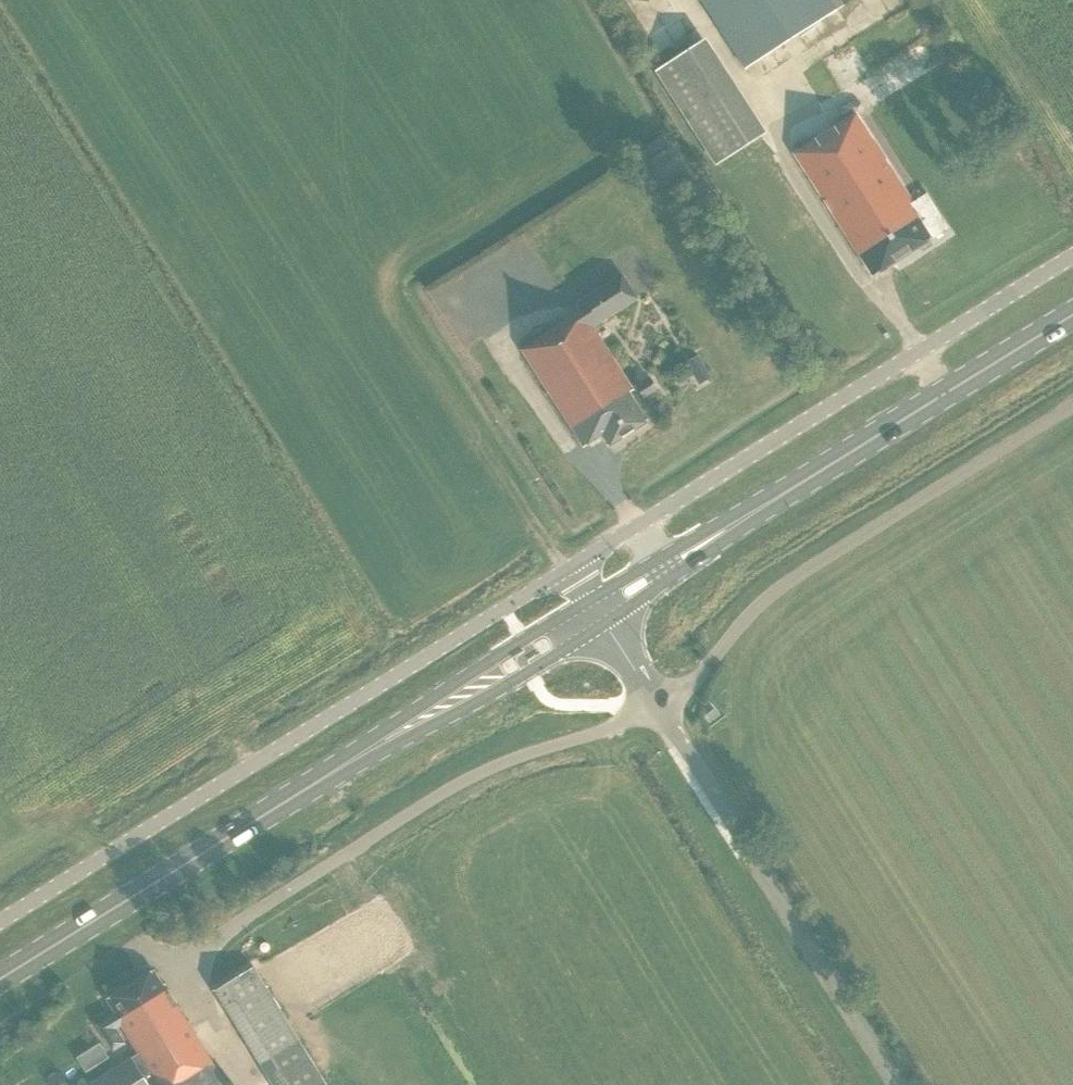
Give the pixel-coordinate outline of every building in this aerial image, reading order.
[(744,66),(837,6),(833,0),(701,0),(744,66)] [(727,95),(667,11),(629,38),(719,164),(760,135),(730,93),(727,95)] [(794,152),(873,275),(931,239),(856,113),(794,152)] [(639,268),(631,250),(621,255),(629,273),(639,268)] [(601,434),(608,445),(647,419),(628,391),(634,387),(593,326),(637,297),(621,274),(574,304),(578,310),(522,349),(584,446),(601,434)] [(821,306),(816,309),(820,315),(825,311),(821,306)] [(636,387),(643,399),(657,389),(650,378),(636,387)] [(250,955),(211,978),(273,1084),(326,1084),(250,955)] [(220,1076),(221,1076),(210,1059),(211,1059),(165,983),(163,985),(155,971),(107,999),(115,1012),(97,1024),(104,1034),(121,1023),(139,1052),(87,1084),(226,1084),(220,1076)]
